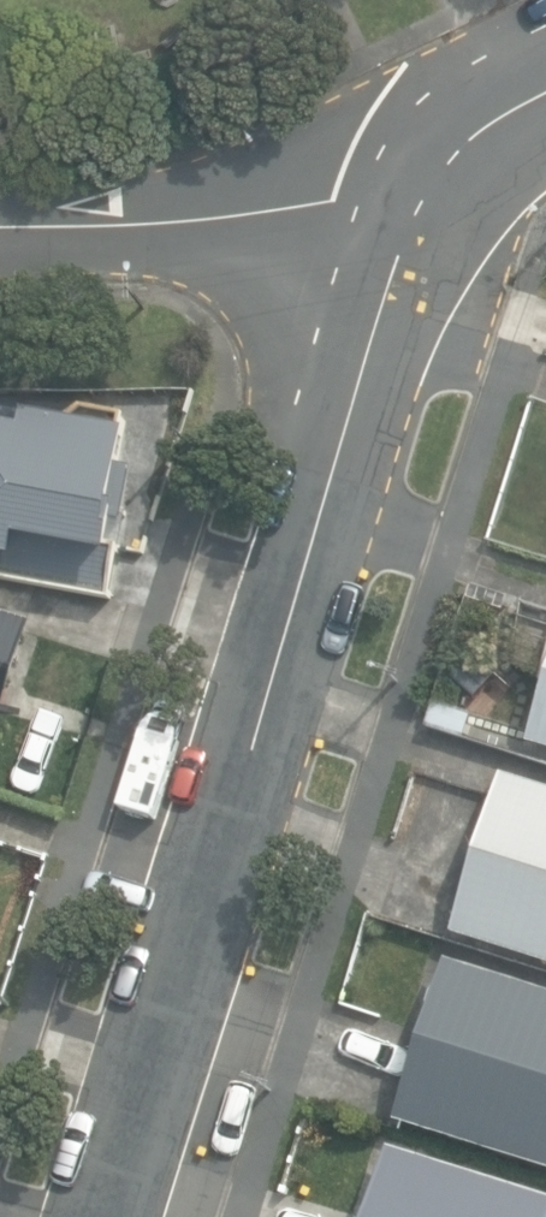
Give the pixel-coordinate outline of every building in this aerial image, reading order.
[(122,516),(132,461),(119,459),(125,424),(26,405),(23,422),(0,418),(0,576),(112,597),(126,516),(122,516)] [(29,616),(0,607),(0,711),(29,616)] [(545,745),(545,697),(532,741),(545,745)] [(506,776),(456,934),(545,963),(545,789),(506,776)] [(394,1123),(545,1172),(545,990),(447,958),(394,1123)] [(391,1148),(369,1216),(545,1216),(545,1197),(391,1148)]
